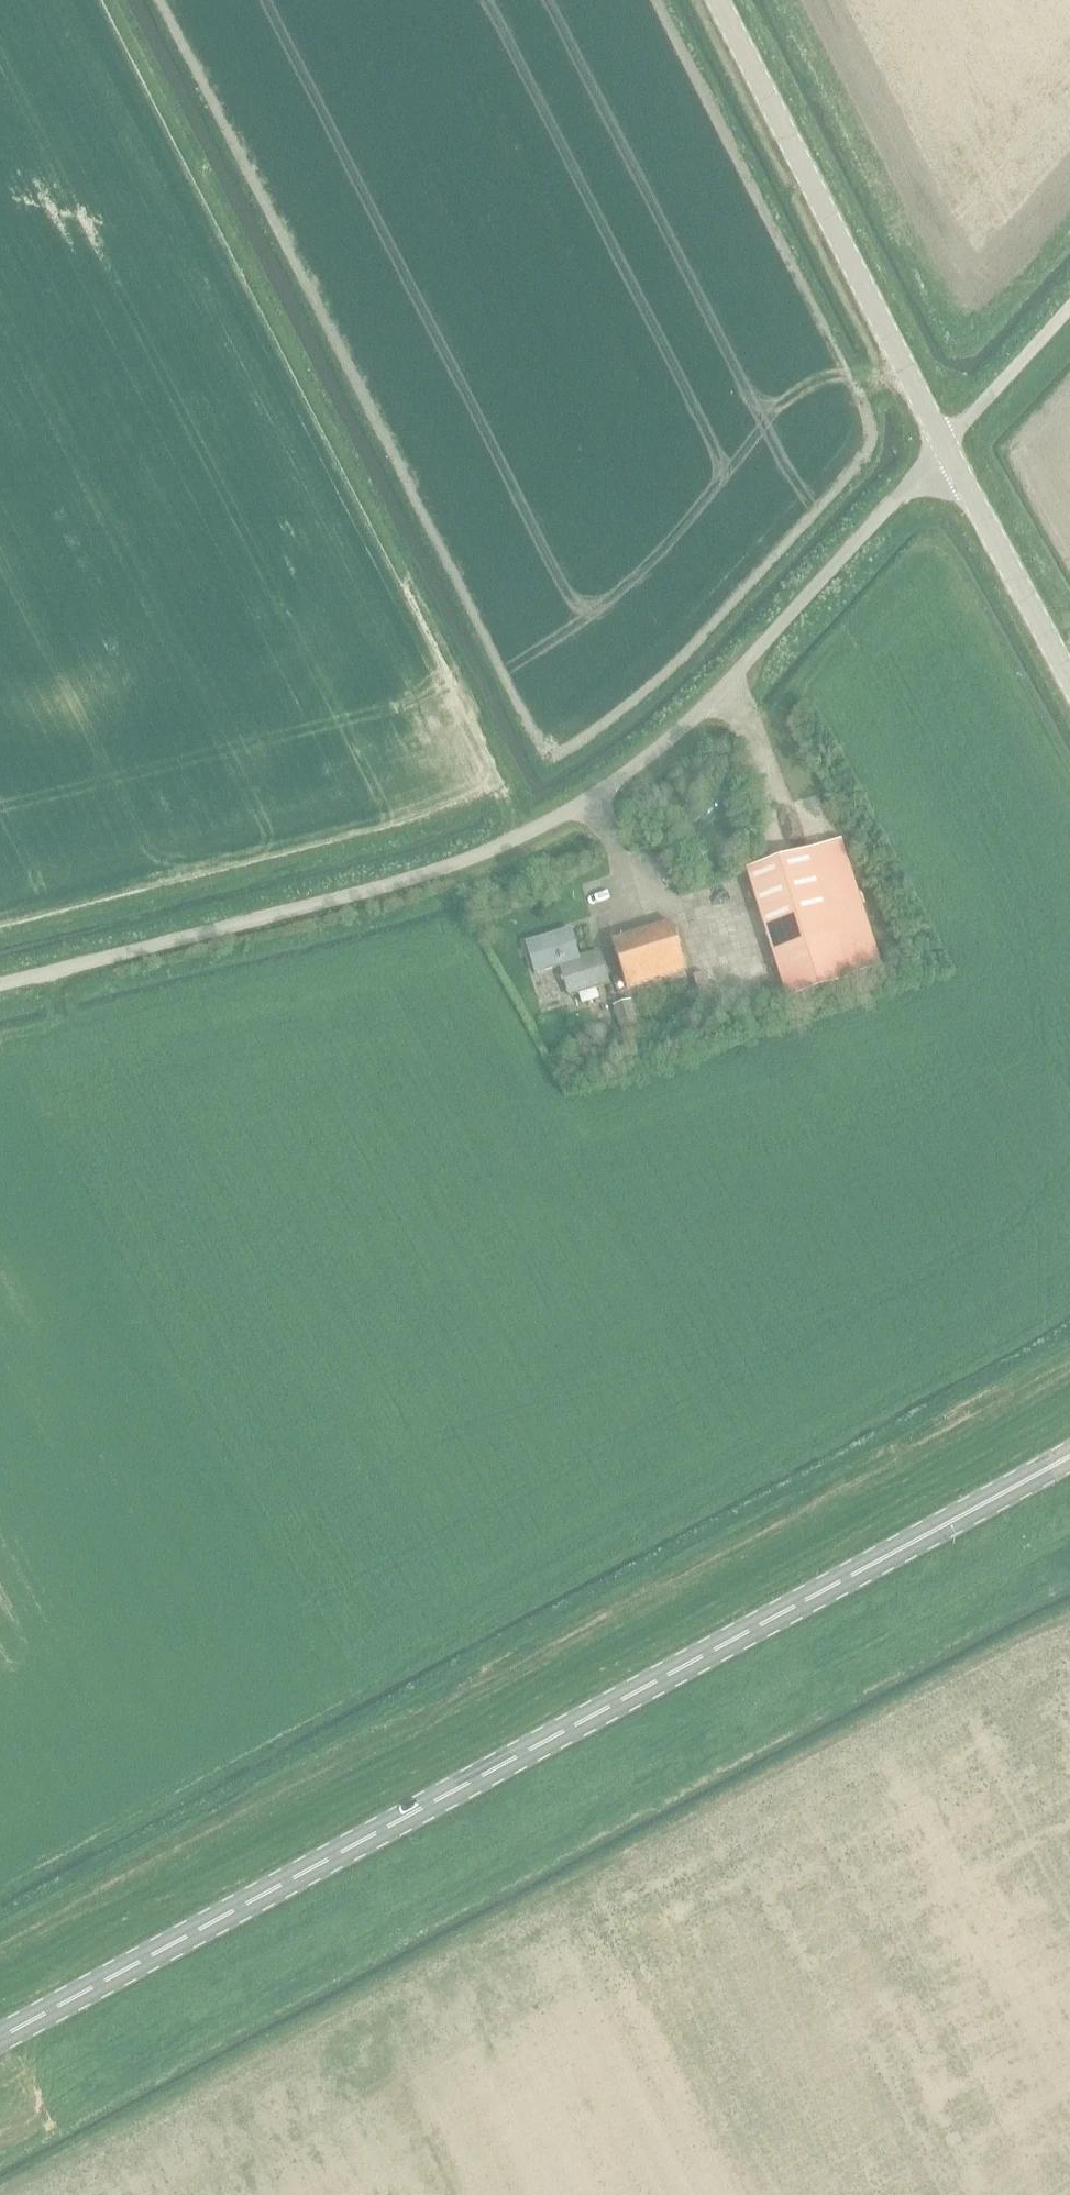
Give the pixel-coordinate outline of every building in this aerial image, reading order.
[(693,820),(725,792),(717,782),(684,810),(693,820)] [(827,801),(827,789),(803,789),(803,801),(827,801)] [(881,967),(841,841),(747,871),(786,997),(881,967)] [(612,942),(626,989),(686,969),(671,923),(612,942)] [(570,930),(526,943),(536,974),(560,966),(569,996),(579,994),(582,1004),(599,999),(596,988),(608,985),(599,952),(579,959),(570,930)]
